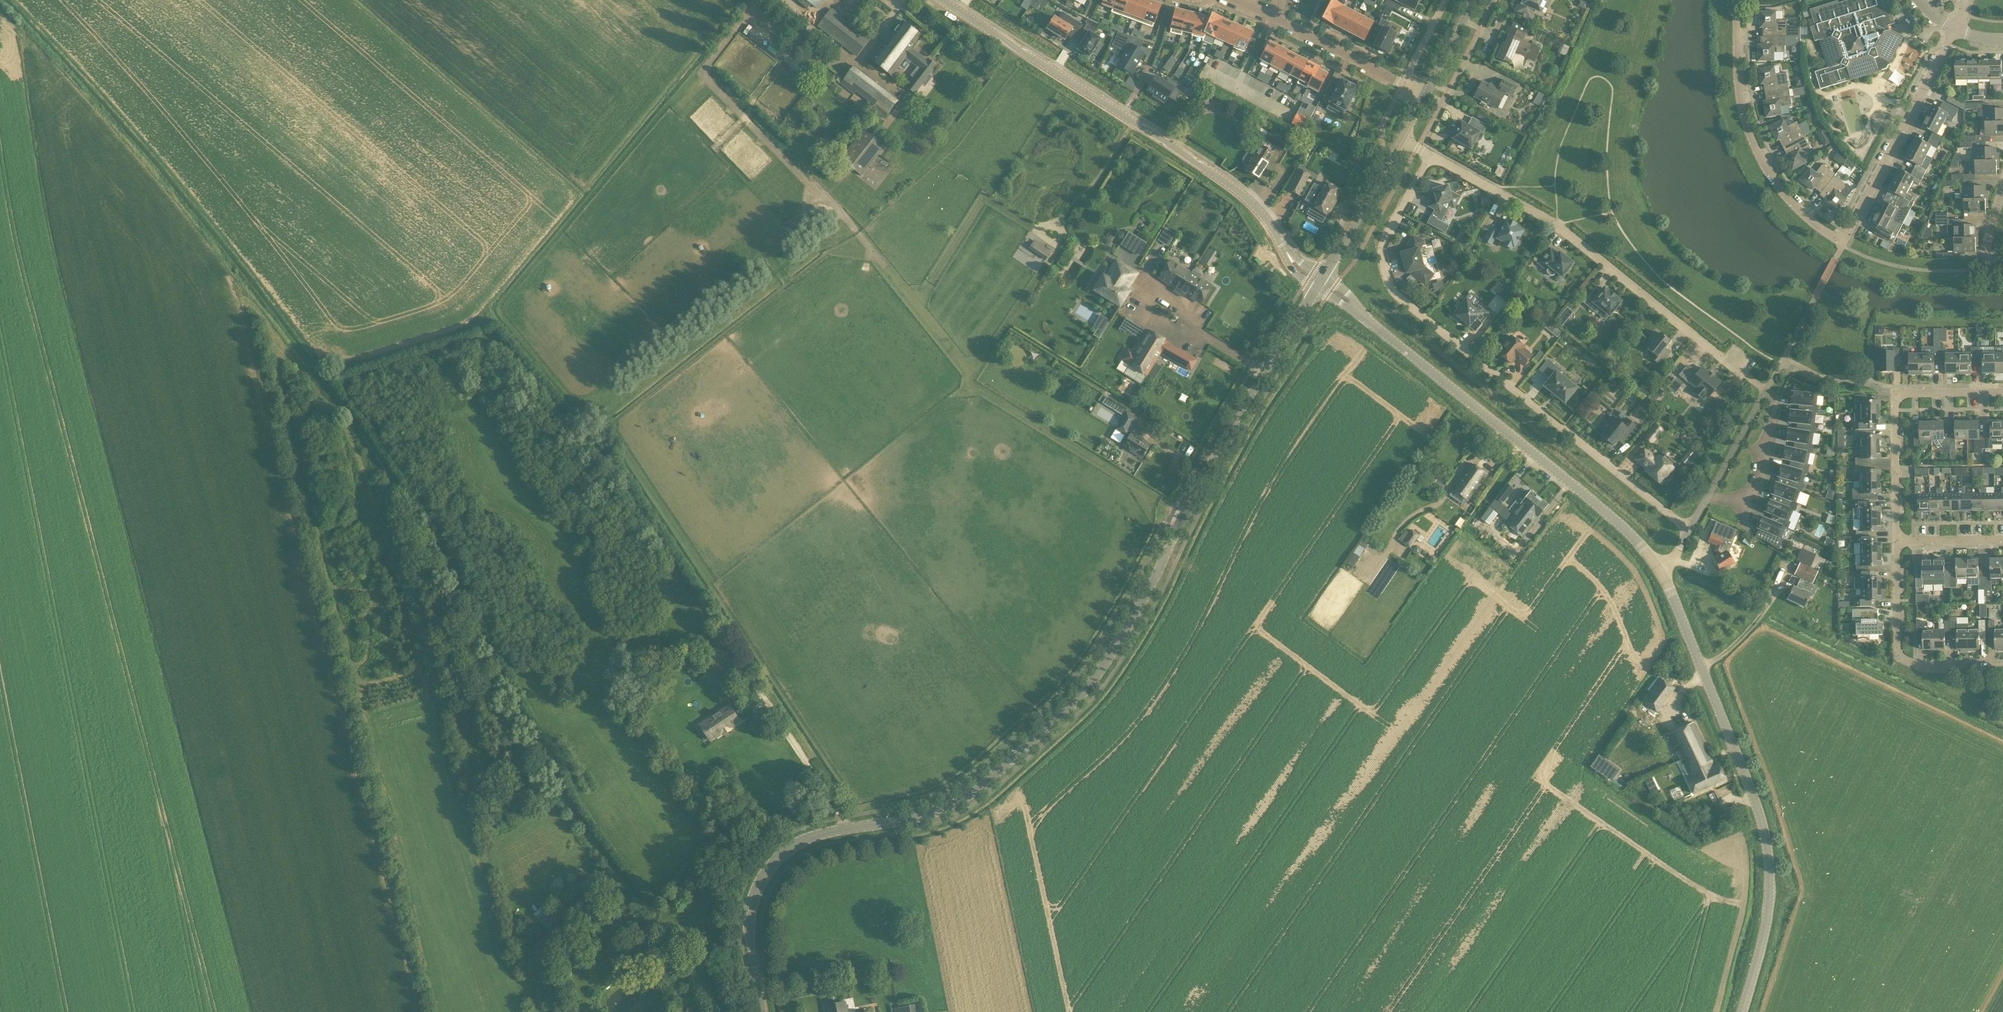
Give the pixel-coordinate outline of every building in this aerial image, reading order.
[(824,0),(806,0),(817,9),(824,0)] [(1021,6),(1027,10),(1033,0),(1025,0),(1021,6)] [(1103,5),(1113,8),(1116,0),(1104,0),(1103,5)] [(1113,8),(1111,12),(1121,16),(1127,0),(1116,0),(1113,8)] [(1121,16),(1132,20),(1139,0),(1127,0),(1121,16)] [(1148,0),(1139,0),(1132,20),(1142,24),(1150,1),(1148,0)] [(1385,4),(1398,10),(1402,3),(1415,10),(1417,4),(1418,5),(1421,0),(1387,0),(1385,4)] [(1522,3),(1520,2),(1515,12),(1530,19),(1534,9),(1540,12),(1546,0),(1524,0),(1522,3)] [(1585,9),(1588,2),(1582,0),(1579,0),(1576,6),(1585,9)] [(1903,37),(1891,30),(1889,30),(1888,26),(1895,23),(1890,7),(1885,8),(1883,0),(1848,0),(1838,3),(1837,1),(1810,9),(1815,25),(1810,27),(1815,41),(1820,39),(1820,40),(1829,68),(1815,72),(1820,89),(1834,85),(1887,68),(1903,37)] [(1161,4),(1150,1),(1142,24),(1152,28),(1161,4)] [(1342,6),(1332,1),(1323,19),(1333,24),(1342,6)] [(1352,11),(1342,6),(1333,24),(1343,29),(1352,11)] [(870,39),(831,9),(817,26),(857,57),(870,39)] [(1181,35),(1187,12),(1176,9),(1175,13),(1170,11),(1168,19),(1173,20),(1170,32),(1181,35)] [(1363,17),(1352,11),(1343,29),(1353,35),(1363,17)] [(1763,36),(1760,36),(1760,37),(1801,36),(1800,26),(1787,26),(1787,19),(1776,20),(1776,11),(1760,12),(1760,28),(1763,28),(1763,36)] [(1063,12),(1058,19),(1055,17),(1047,29),(1065,40),(1067,35),(1074,40),(1083,25),(1076,21),(1063,12)] [(1197,15),(1187,12),(1182,32),(1192,34),(1197,15)] [(1208,17),(1197,15),(1192,34),(1192,36),(1203,39),(1204,33),(1208,17)] [(1222,19),(1212,15),(1211,18),(1208,17),(1204,33),(1214,37),(1222,19)] [(1373,22),(1363,17),(1353,35),(1364,40),(1373,22)] [(1232,23),(1222,19),(1214,37),(1224,42),(1232,23)] [(1391,24),(1381,19),(1375,30),(1381,33),(1374,45),(1379,48),(1379,49),(1384,52),(1385,51),(1389,53),(1393,46),(1390,44),(1396,33),(1388,29),(1391,24)] [(890,34),(871,59),(892,76),(899,67),(906,57),(911,61),(911,62),(915,65),(917,66),(920,69),(914,77),(914,78),(907,86),(915,93),(922,84),(923,83),(929,75),(935,67),(937,65),(928,59),(927,60),(922,56),(917,53),(911,48),(921,35),(902,21),(891,35),(890,34)] [(1082,54),(1088,58),(1089,56),(1090,57),(1101,39),(1093,34),(1097,29),(1087,23),(1079,36),(1084,39),(1078,49),(1083,52),(1082,54)] [(1242,27),(1232,23),(1224,42),(1234,46),(1242,27)] [(1253,32),(1242,27),(1234,46),(1233,48),(1244,52),(1253,32)] [(1540,49),(1531,45),(1521,41),(1524,34),(1508,27),(1503,40),(1504,41),(1497,57),(1509,63),(1514,52),(1526,57),(1525,58),(1534,62),(1540,49)] [(1118,65),(1131,73),(1144,53),(1139,50),(1145,41),(1122,33),(1118,32),(1112,45),(1117,49),(1121,43),(1128,48),(1118,65)] [(1758,61),(1774,61),(1774,52),(1785,52),(1785,46),(1801,46),(1801,36),(1760,37),(1761,45),(1758,45),(1758,61)] [(1280,47),(1270,42),(1270,43),(1266,50),(1261,60),(1270,65),(1280,47)] [(1565,56),(1569,47),(1564,44),(1560,54),(1565,56)] [(1289,52),(1280,47),(1270,65),(1280,70),(1289,52)] [(1300,57),(1289,52),(1280,70),(1279,71),(1289,77),(1290,75),(1300,57)] [(1311,63),(1300,57),(1290,75),(1299,80),(1297,83),(1300,85),(1311,63)] [(1955,60),(1955,67),(1955,80),(1967,79),(1967,60),(1955,60)] [(1978,79),(1978,60),(1967,60),(1967,79),(1978,79)] [(1978,60),(1978,79),(1990,79),(1990,60),(1978,60)] [(2002,79),(2002,65),(2001,60),(1990,60),(1990,79),(2002,79)] [(1167,63),(1163,68),(1168,71),(1172,66),(1167,63)] [(1321,69),(1311,63),(1300,85),(1307,89),(1308,87),(1311,88),(1321,71),(1321,69)] [(840,84),(847,90),(862,71),(855,66),(840,84)] [(1765,92),(1789,88),(1786,72),(1776,74),(1774,66),(1758,68),(1761,84),(1763,84),(1765,92)] [(1896,70),(1890,79),(1898,85),(1905,76),(1896,70)] [(1331,76),(1321,71),(1311,88),(1321,94),(1331,76)] [(1187,74),(1183,81),(1188,84),(1193,77),(1187,74)] [(1804,75),(1795,77),(1796,83),(1797,87),(1807,84),(1806,81),(1804,75)] [(1156,76),(1147,90),(1154,94),(1152,96),(1164,104),(1165,101),(1166,102),(1169,97),(1174,89),(1181,93),(1185,87),(1169,78),(1166,83),(1156,76)] [(1345,110),(1357,87),(1341,79),(1338,84),(1331,80),(1324,93),(1331,96),(1329,102),(1336,106),(1333,112),(1341,116),(1344,110),(1345,110)] [(1517,87),(1502,79),(1497,89),(1505,93),(1505,94),(1511,97),(1517,87)] [(1474,97),(1481,100),(1479,104),(1486,107),(1488,104),(1497,109),(1504,95),(1505,94),(1505,93),(1497,89),(1482,81),(1474,97)] [(1188,97),(1192,91),(1185,87),(1181,93),(1188,97)] [(1795,97),(1808,94),(1807,87),(1794,89),(1795,97)] [(1789,88),(1765,92),(1766,101),(1764,101),(1766,117),(1782,114),(1781,106),(1791,105),(1789,88)] [(888,91),(873,110),(884,118),(899,99),(888,91)] [(1209,104),(1206,92),(1198,95),(1201,106),(1209,104)] [(1539,92),(1536,98),(1541,101),(1544,95),(1539,92)] [(1292,123),(1305,129),(1316,107),(1311,104),(1307,111),(1300,107),(1292,123)] [(1933,105),(1927,116),(1943,124),(1946,118),(1952,121),(1955,117),(1957,111),(1947,106),(1944,104),(1941,109),(1933,105)] [(1807,110),(1810,118),(1817,116),(1814,108),(1807,110)] [(1978,109),(1978,117),(1983,117),(1983,122),(2002,122),(2002,109),(1978,109)] [(1488,118),(1479,113),(1477,117),(1486,122),(1488,118)] [(1922,126),(1933,132),(1930,138),(1941,143),(1944,138),(1937,134),(1943,124),(1927,116),(1922,126)] [(1472,117),(1467,125),(1460,121),(1451,139),(1474,150),(1487,125),(1472,117)] [(1783,147),(1805,136),(1812,132),(1806,121),(1799,125),(1797,121),(1787,126),(1784,119),(1769,127),(1777,141),(1779,140),(1783,147)] [(1983,122),(1983,129),(1985,129),(1985,136),(2002,136),(2002,122),(1983,122)] [(1823,138),(1826,136),(1828,134),(1824,127),(1815,132),(1820,140),(1823,138)] [(862,176),(886,146),(864,129),(840,159),(862,176)] [(1244,164),(1248,166),(1246,169),(1258,177),(1267,163),(1264,161),(1274,145),(1282,150),(1288,141),(1271,131),(1255,155),(1251,152),(1246,153),(1243,159),(1244,164)] [(1812,151),(1805,136),(1783,147),(1787,155),(1785,156),(1792,170),(1807,163),(1803,156),(1812,151)] [(1932,145),(1938,149),(1941,143),(1930,138),(1927,143),(1916,137),(1911,148),(1926,156),(1932,145)] [(1975,154),(1972,154),(1972,161),(1999,161),(1999,153),(1996,153),(1996,147),(1975,148),(1975,154)] [(1905,158),(1916,164),(1913,169),(1924,175),(1929,165),(1923,162),(1926,156),(1911,148),(1905,158)] [(1841,154),(1836,161),(1841,165),(1846,158),(1841,154)] [(1997,174),(1997,169),(1999,169),(1999,161),(1972,161),(1973,168),(1971,168),(1969,174),(1963,174),(1951,175),(1952,176),(1948,176),(1947,181),(1956,181),(1975,180),(1975,175),(1997,174)] [(1835,176),(1836,174),(1823,164),(1816,172),(1810,168),(1800,180),(1813,190),(1814,188),(1821,193),(1819,195),(1820,195),(1835,176)] [(1300,196),(1311,175),(1298,168),(1287,190),(1300,196)] [(1899,169),(1894,180),(1909,188),(1913,181),(1919,185),(1921,180),(1924,175),(1913,169),(1911,175),(1899,169)] [(1825,202),(1838,212),(1847,199),(1846,198),(1854,189),(1848,184),(1847,185),(1835,176),(1820,195),(1826,200),(1825,202)] [(1894,180),(1888,190),(1899,196),(1897,201),(1911,209),(1914,203),(1911,202),(1914,197),(1907,193),(1909,188),(1894,180)] [(1323,181),(1311,205),(1328,214),(1340,190),(1323,181)] [(1429,206),(1440,212),(1442,206),(1446,208),(1448,205),(1453,208),(1459,197),(1451,192),(1449,193),(1447,186),(1433,190),(1435,197),(1433,198),(1429,206)] [(1962,200),(1988,200),(1988,192),(1985,192),(1985,186),(1964,186),(1960,187),(1960,192),(1961,194),(1962,200)] [(1988,200),(1962,200),(1962,207),(1964,207),(1964,213),(1986,213),(1986,208),(1988,208),(1988,200)] [(1894,207),(1883,201),(1877,211),(1893,220),(1902,224),(1911,209),(1897,201),(1894,207)] [(1870,220),(1872,221),(1872,222),(1878,225),(1874,233),(1890,241),(1890,240),(1893,242),(1902,224),(1893,220),(1877,211),(1875,216),(1873,214),(1870,220)] [(1925,223),(1928,218),(1922,215),(1919,220),(1925,223)] [(1513,248),(1523,231),(1515,226),(1516,224),(1509,220),(1507,222),(1506,221),(1500,231),(1491,226),(1483,240),(1491,245),(1495,238),(1505,243),(1503,245),(1511,249),(1512,247),(1513,248)] [(1975,230),(1975,225),(1954,225),(1954,232),(1952,232),(1952,239),(1978,238),(1978,230),(1975,230)] [(1158,238),(1167,244),(1174,233),(1165,228),(1158,238)] [(1128,232),(1121,244),(1139,255),(1146,243),(1128,232)] [(1425,284),(1433,274),(1423,266),(1418,251),(1423,241),(1412,236),(1403,252),(1401,253),(1407,272),(1409,272),(1425,284)] [(1464,237),(1460,244),(1467,248),(1471,241),(1464,237)] [(1976,252),(1976,246),(1978,246),(1978,238),(1952,239),(1952,245),(1954,245),(1954,252),(1976,252)] [(1034,239),(1029,248),(1047,258),(1052,250),(1034,239)] [(1896,247),(1883,240),(1880,245),(1879,248),(1892,253),(1892,251),(1894,252),(1896,247)] [(1207,264),(1215,251),(1209,247),(1202,260),(1207,264)] [(1537,263),(1546,270),(1546,273),(1550,276),(1554,276),(1556,272),(1562,277),(1573,263),(1559,252),(1558,254),(1549,248),(1537,263)] [(1096,287),(1094,290),(1119,306),(1128,291),(1123,288),(1127,283),(1129,284),(1136,273),(1115,260),(1112,266),(1114,267),(1107,278),(1103,275),(1101,278),(1099,276),(1093,285),(1096,287)] [(1191,273),(1170,260),(1160,277),(1176,287),(1174,291),(1183,297),(1186,293),(1200,302),(1210,285),(1199,278),(1201,274),(1193,270),(1191,273)] [(1435,291),(1445,287),(1442,279),(1431,284),(1435,291)] [(1503,286),(1497,294),(1506,302),(1512,294),(1503,286)] [(1605,320),(1609,315),(1614,309),(1617,312),(1621,304),(1619,303),(1620,301),(1604,288),(1601,292),(1595,287),(1583,303),(1605,320)] [(1452,316),(1459,322),(1461,320),(1469,326),(1475,318),(1481,323),(1490,312),(1479,303),(1474,309),(1471,307),(1473,304),(1466,299),(1460,306),(1463,307),(1460,311),(1458,309),(1452,316)] [(1573,312),(1567,308),(1555,322),(1561,327),(1573,312)] [(1093,335),(1098,339),(1110,321),(1101,315),(1094,326),(1098,328),(1093,335)] [(1563,331),(1558,327),(1548,320),(1543,326),(1552,334),(1557,338),(1563,331)] [(1977,328),(1977,337),(1988,337),(1988,328),(1977,328)] [(1148,329),(1127,363),(1146,375),(1160,352),(1191,369),(1196,359),(1166,342),(1167,341),(1148,329)] [(1654,332),(1648,340),(1652,343),(1647,349),(1653,354),(1650,357),(1659,364),(1666,354),(1662,351),(1670,341),(1660,333),(1658,335),(1654,332)] [(1524,365),(1532,355),(1522,348),(1524,346),(1511,336),(1510,338),(1507,336),(1500,345),(1502,347),(1498,353),(1510,363),(1515,358),(1518,360),(1517,360),(1524,365)] [(1935,374),(1934,360),(1940,360),(1940,348),(1940,347),(1922,347),(1922,354),(1922,374),(1935,374)] [(1971,374),(1971,360),(1977,360),(1977,347),(1971,347),(1971,354),(1959,354),(1959,374),(1971,374)] [(1995,348),(1983,348),(1983,347),(1977,347),(1977,360),(1983,360),(1983,373),(1996,373),(1995,353),(1995,348)] [(1881,352),(1881,372),(1894,371),(1894,360),(1899,360),(1899,348),(1893,348),(1893,352),(1881,352)] [(1903,348),(1903,361),(1909,361),(1909,374),(1922,374),(1922,354),(1909,354),(1909,348),(1903,348)] [(1940,360),(1946,360),(1946,374),(1959,374),(1959,354),(1946,354),(1946,348),(1940,348),(1940,360)] [(1540,351),(1536,356),(1540,360),(1544,355),(1540,351)] [(1564,403),(1576,388),(1559,374),(1561,371),(1551,363),(1543,374),(1549,379),(1543,386),(1564,403)] [(1708,373),(1701,367),(1695,375),(1691,371),(1684,379),(1689,384),(1690,383),(1695,387),(1692,391),(1703,400),(1706,396),(1708,397),(1720,382),(1713,377),(1714,376),(1708,372),(1708,373)] [(1652,389),(1644,382),(1640,388),(1647,394),(1652,389)] [(1803,412),(1811,412),(1817,413),(1817,406),(1811,406),(1813,393),(1801,392),(1802,388),(1795,385),(1792,391),(1790,391),(1789,405),(1804,406),(1803,411),(1803,412)] [(1651,397),(1656,400),(1663,391),(1658,387),(1651,397)] [(1854,402),(1859,401),(1859,412),(1880,412),(1879,401),(1866,401),(1866,395),(1854,395),(1854,402)] [(1107,398),(1103,404),(1120,414),(1123,408),(1107,398)] [(1646,398),(1641,404),(1647,409),(1652,403),(1646,398)] [(1115,428),(1125,435),(1124,437),(1124,438),(1127,440),(1123,446),(1141,457),(1150,443),(1138,436),(1140,433),(1140,431),(1131,426),(1138,415),(1127,409),(1115,428)] [(1811,412),(1803,412),(1803,411),(1788,409),(1787,423),(1802,425),(1801,431),(1811,433),(1815,433),(1816,425),(1809,424),(1811,412)] [(1854,430),(1866,430),(1866,424),(1880,423),(1880,412),(1859,412),(1859,423),(1854,423),(1854,430)] [(1622,444),(1636,427),(1626,418),(1621,424),(1612,416),(1601,430),(1604,432),(1601,436),(1613,445),(1617,440),(1622,444)] [(1933,420),(1933,422),(1932,422),(1933,440),(1942,455),(1945,454),(1950,453),(1950,449),(1950,436),(1945,437),(1944,422),(1942,422),(1942,419),(1933,420)] [(1986,448),(1991,448),(1991,444),(2002,444),(2002,435),(2002,421),(1991,421),(1991,436),(1985,436),(1986,448)] [(1654,422),(1642,437),(1651,445),(1664,430),(1654,422)] [(1921,449),(1921,445),(1932,445),(1932,440),(1933,440),(1932,422),(1920,422),(1920,437),(1915,437),(1915,449),(1921,449)] [(1950,436),(1950,449),(1956,449),(1956,440),(1968,439),(1968,422),(1955,422),(1956,436),(1950,436)] [(1983,453),(1982,448),(1986,448),(1985,436),(1980,436),(1980,422),(1968,422),(1968,439),(1974,439),(1975,453),(1983,453)] [(1781,447),(1807,452),(1811,453),(1813,445),(1809,444),(1811,433),(1801,431),(1784,428),(1782,442),(1781,447)] [(1859,447),(1880,447),(1880,435),(1866,436),(1866,430),(1854,430),(1854,436),(1859,436),(1859,447)] [(1777,464),(1803,472),(1807,473),(1809,465),(1805,464),(1807,452),(1781,447),(1777,464)] [(1827,447),(1826,455),(1834,456),(1835,448),(1827,447)] [(1855,465),(1867,464),(1867,458),(1880,458),(1880,447),(1859,447),(1859,458),(1855,458),(1855,465)] [(1660,483),(1673,468),(1676,464),(1665,455),(1662,459),(1658,456),(1655,459),(1643,450),(1636,459),(1647,469),(1645,472),(1660,483)] [(1691,452),(1683,463),(1689,468),(1698,457),(1691,452)] [(1470,463),(1452,489),(1467,500),(1486,474),(1470,463)] [(1772,482),(1797,491),(1801,492),(1804,484),(1800,483),(1803,472),(1777,464),(1773,478),(1772,482)] [(1859,482),(1880,482),(1880,470),(1867,470),(1867,464),(1855,465),(1855,471),(1859,471),(1859,482)] [(1929,476),(1929,468),(1915,469),(1915,475),(1922,475),(1922,477),(1929,476)] [(1432,486),(1441,491),(1445,485),(1437,479),(1436,480),(1428,474),(1424,480),(1432,485),(1432,486)] [(1828,481),(1826,490),(1828,490),(1826,498),(1832,500),(1834,492),(1834,483),(1828,481)] [(1782,506),(1791,509),(1794,511),(1797,503),(1794,502),(1797,491),(1772,482),(1767,496),(1784,502),(1782,506)] [(1859,488),(1852,488),(1852,499),(1867,499),(1867,493),(1880,493),(1880,482),(1859,482),(1859,488)] [(1508,484),(1496,498),(1501,503),(1513,488),(1508,484)] [(1930,511),(1930,494),(1922,494),(1922,485),(1916,486),(1916,495),(1919,495),(1919,511),(1930,511)] [(1995,510),(2002,510),(2002,487),(2002,493),(1995,493),(1995,510)] [(1930,494),(1930,511),(1941,511),(1941,488),(1938,488),(1938,494),(1930,494)] [(1941,488),(1941,511),(1952,511),(1952,494),(1944,494),(1944,488),(1941,488)] [(1952,494),(1952,511),(1963,511),(1962,488),(1959,488),(1959,494),(1952,494)] [(1962,488),(1963,511),(1974,511),(1973,494),(1966,494),(1966,488),(1962,488)] [(1973,494),(1974,511),(1984,511),(1984,488),(1981,488),(1981,494),(1973,494)] [(1984,488),(1984,511),(1995,510),(1995,493),(1987,494),(1987,488),(1984,488)] [(1525,515),(1539,498),(1530,491),(1520,504),(1521,505),(1514,514),(1520,519),(1524,514),(1525,515)] [(1539,498),(1525,515),(1524,514),(1520,519),(1514,514),(1506,524),(1521,536),(1533,521),(1534,521),(1547,505),(1539,498)] [(1775,523),(1781,525),(1787,528),(1790,522),(1786,520),(1791,509),(1782,506),(1769,500),(1765,511),(1777,517),(1775,523)] [(1881,508),(1867,508),(1867,502),(1852,502),(1852,513),(1860,513),(1860,519),(1881,519),(1881,508)] [(1489,524),(1500,509),(1492,503),(1480,517),(1489,524)] [(1792,510),(1789,520),(1800,524),(1803,514),(1792,510)] [(1826,522),(1832,525),(1835,516),(1829,514),(1828,517),(1827,520),(1826,522)] [(1781,525),(1775,523),(1762,517),(1757,528),(1770,533),(1767,541),(1778,549),(1782,539),(1777,537),(1781,525)] [(1855,537),(1867,537),(1867,531),(1881,530),(1881,519),(1860,519),(1860,530),(1855,530),(1855,537)] [(1735,562),(1728,551),(1730,550),(1737,530),(1716,521),(1707,542),(1716,546),(1714,550),(1718,557),(1713,560),(1720,571),(1735,562)] [(1410,548),(1419,534),(1412,529),(1409,533),(1405,530),(1398,540),(1403,543),(1402,543),(1410,548)] [(1826,537),(1824,544),(1832,547),(1834,540),(1826,537)] [(1856,554),(1860,554),(1881,554),(1881,542),(1867,543),(1867,537),(1855,537),(1856,554)] [(1796,560),(1808,565),(1813,553),(1801,548),(1796,560)] [(1856,572),(1868,571),(1868,565),(1881,565),(1881,554),(1860,554),(1860,565),(1856,565),(1856,572)] [(1926,560),(1922,560),(1922,569),(1921,569),(1919,572),(1919,575),(1916,575),(1916,588),(1922,588),(1922,585),(1933,585),(1933,557),(1926,557),(1926,560)] [(1944,559),(1940,559),(1940,557),(1933,557),(1933,585),(1944,585),(1944,588),(1951,588),(1950,574),(1944,574),(1944,559)] [(1950,574),(1951,588),(1957,588),(1956,579),(1968,579),(1967,559),(1956,559),(1956,574),(1950,574)] [(1968,585),(1978,585),(1978,590),(1985,590),(1985,574),(1982,574),(1982,570),(1980,568),(1979,568),(1978,559),(1967,559),(1968,579),(1968,585)] [(1985,574),(1985,590),(1991,590),(1991,579),(2002,579),(2002,559),(1990,559),(1991,570),(1988,570),(1987,571),(1987,574),(1985,574)] [(1794,575),(1812,583),(1818,571),(1799,562),(1794,575)] [(1860,589),(1881,589),(1881,577),(1868,577),(1868,571),(1856,572),(1856,578),(1860,578),(1860,589)] [(1810,594),(1803,590),(1807,582),(1799,578),(1795,588),(1793,587),(1788,599),(1797,604),(1796,605),(1802,608),(1803,607),(1804,607),(1810,594)] [(1854,600),(1854,606),(1879,606),(1878,600),(1881,600),(1881,589),(1860,589),(1860,600),(1854,600)] [(1979,603),(1979,617),(1989,617),(1989,603),(1979,603)] [(1882,634),(1882,630),(1882,623),(1875,623),(1875,620),(1877,620),(1876,609),(1852,609),(1852,620),(1855,620),(1855,635),(1857,635),(1857,639),(1858,639),(1860,638),(1863,638),(1865,638),(1868,639),(1868,635),(1882,634)] [(1999,649),(1999,651),(2002,651),(2002,629),(1995,629),(1995,620),(1989,621),(1989,634),(1995,634),(1995,649),(1999,649)] [(1923,635),(1923,650),(1934,650),(1934,630),(1925,630),(1925,621),(1916,621),(1917,635),(1923,635)] [(1934,630),(1934,650),(1945,650),(1945,635),(1951,635),(1951,621),(1945,621),(1945,630),(1934,630)] [(1957,649),(1961,649),(1961,651),(1968,651),(1968,629),(1968,624),(1957,624),(1957,621),(1951,621),(1951,635),(1957,634),(1957,649)] [(1975,649),(1979,649),(1979,634),(1985,634),(1985,621),(1979,621),(1979,629),(1968,629),(1968,651),(1975,651),(1975,649)] [(1659,677),(1643,700),(1658,711),(1675,688),(1659,677)] [(715,737),(739,720),(729,706),(705,723),(715,737)] [(1694,794),(1726,780),(1719,763),(1714,765),(1695,723),(1667,735),(1673,747),(1678,745),(1687,763),(1682,765),(1688,777),(1686,777),(1694,794)] [(1615,767),(1600,756),(1599,755),(1591,766),(1592,767),(1607,778),(1615,767)] [(1649,778),(1645,780),(1649,788),(1653,786),(1649,778)] [(544,904),(533,914),(547,928),(557,919),(544,904)] [(878,968),(865,971),(867,978),(880,974),(878,968)] [(546,1002),(556,999),(554,991),(544,993),(546,1002)] [(845,1002),(828,1005),(830,1011),(848,1011),(845,1002)] [(894,1008),(895,1011),(917,1011),(915,1004),(894,1008)]
